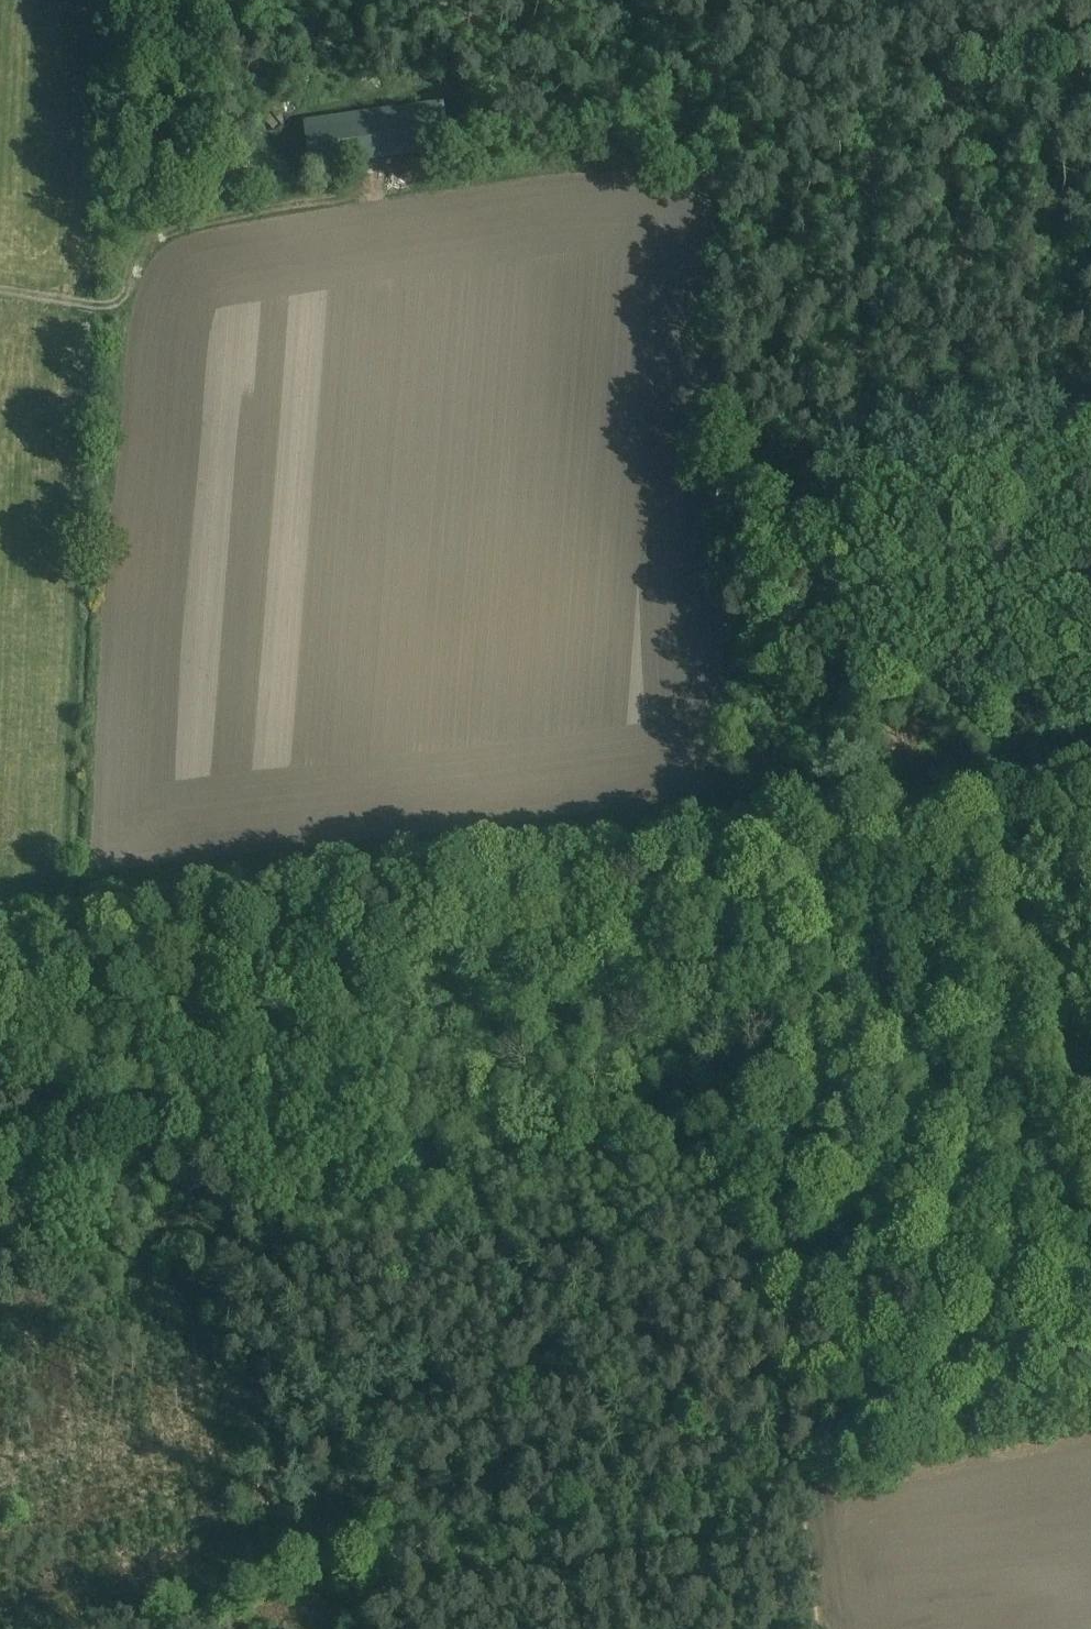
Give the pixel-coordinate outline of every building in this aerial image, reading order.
[(309,129),(396,117),(401,155),(445,149),(438,102),(308,119),(309,129)] [(396,117),(309,129),(314,167),(401,155),(396,117)]
